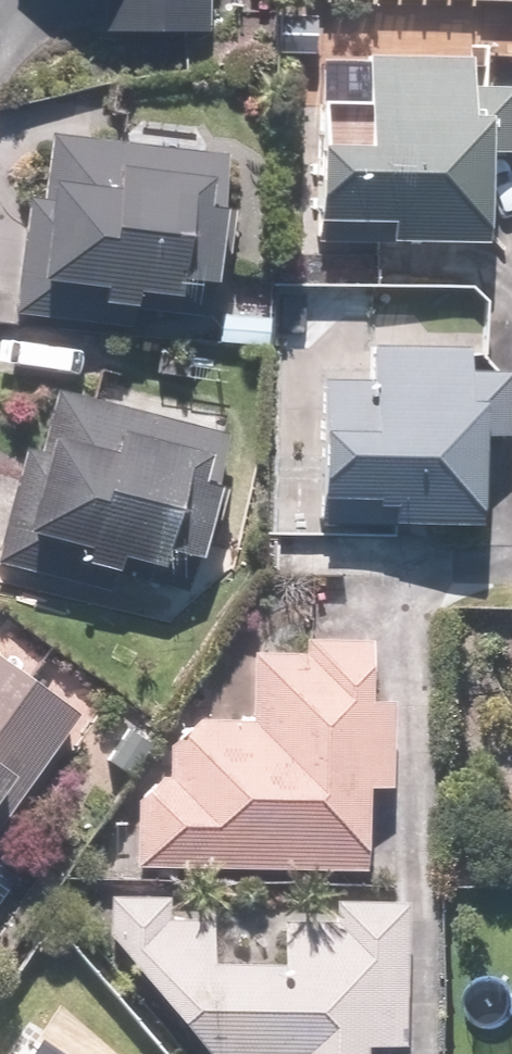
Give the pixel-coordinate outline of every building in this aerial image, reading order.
[(112,31),(213,30),(212,0),(112,0),(112,31)] [(476,56),(374,52),(372,104),(377,105),(375,141),(329,139),(326,215),(398,218),(398,235),(495,239),(500,112),(474,111),(476,56)] [(235,149),(54,133),(49,190),(30,189),(20,312),(145,323),(147,299),(221,306),(235,149)] [(326,376),(319,531),(404,535),(405,520),(488,524),(492,436),(511,437),(511,369),(479,367),(480,345),(375,340),(373,379),(326,376)] [(30,433),(0,554),(0,562),(114,590),(118,577),(196,597),(238,430),(65,386),(52,439),(30,433)] [(141,770),(138,865),(372,873),(375,787),(401,788),(404,696),(381,695),(383,633),(308,630),(307,650),(250,648),(247,716),(172,713),(170,771),(141,770)] [(0,652),(0,815),(28,779),(37,786),(88,718),(0,652)] [(413,902),(286,898),(284,961),(217,959),(220,895),(118,891),(113,941),(213,1053),(376,1053),(376,1044),(410,1046),(413,902)] [(32,1053),(61,1053),(40,1041),(32,1053)]
